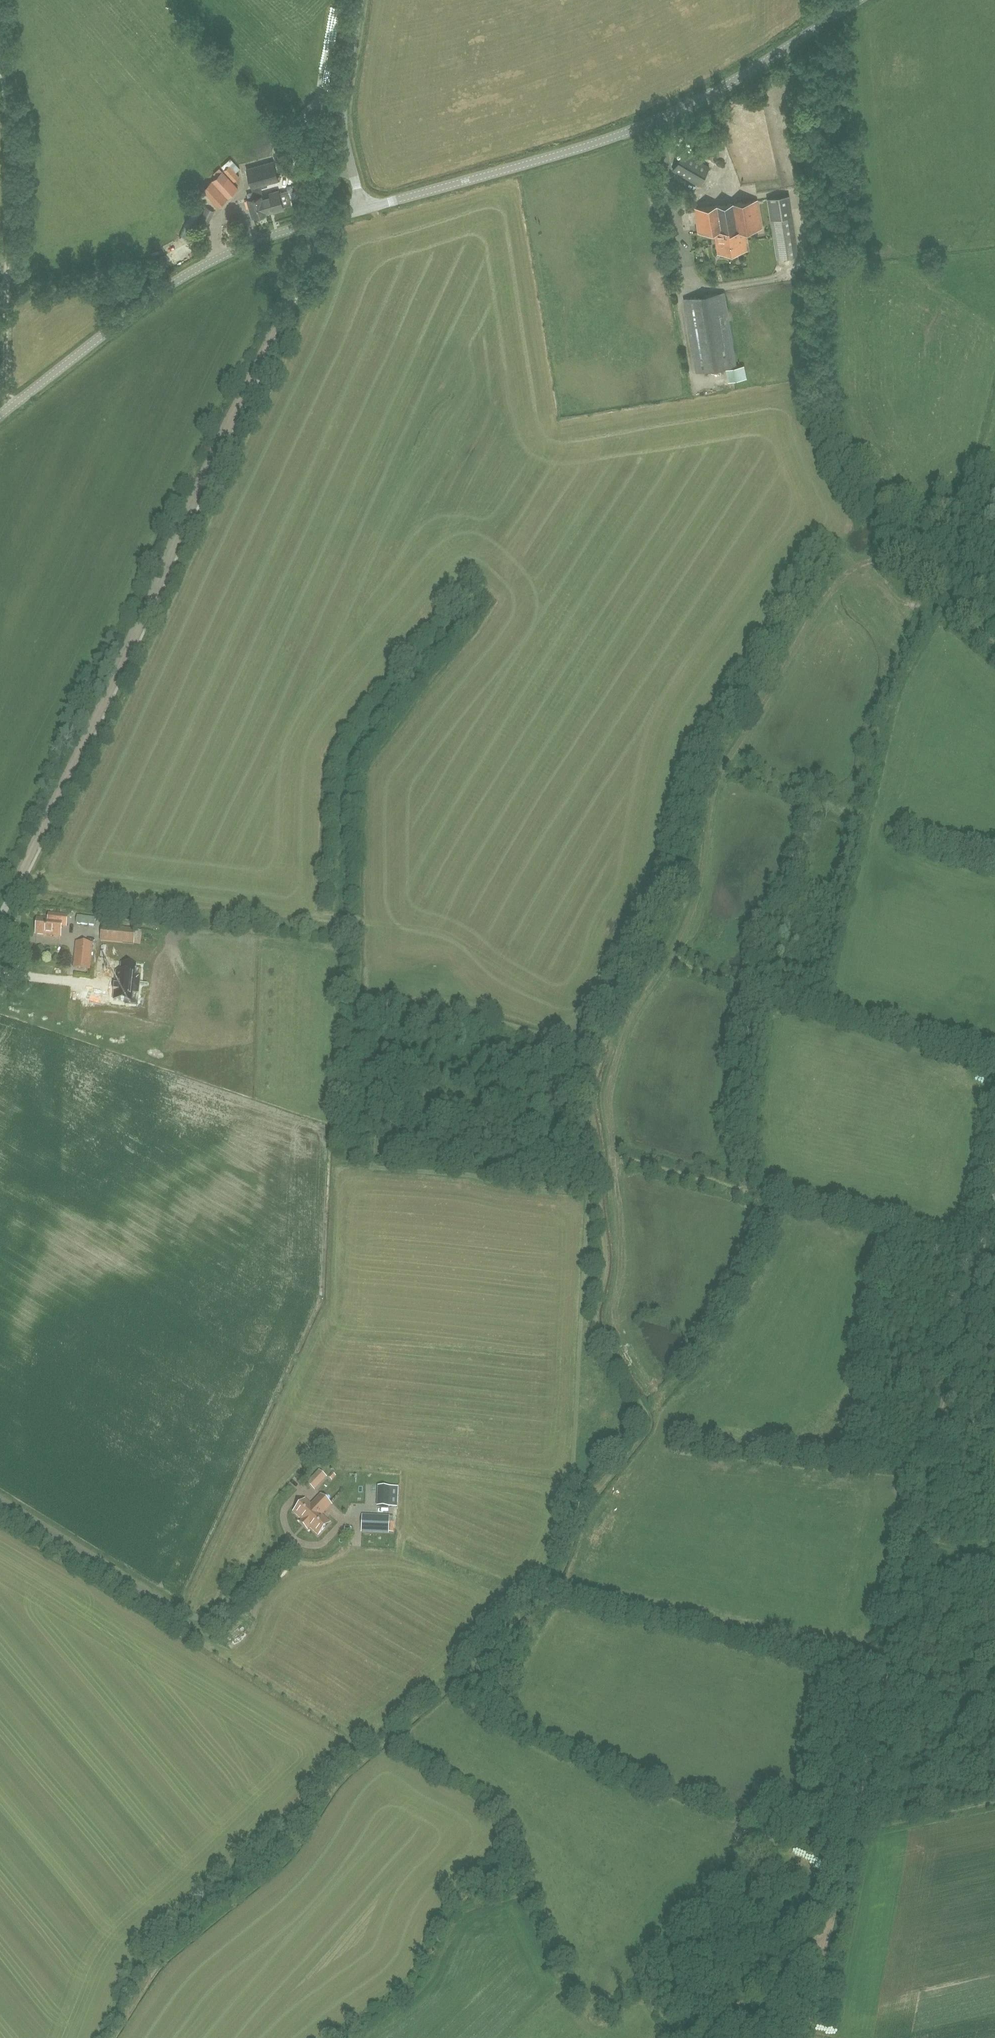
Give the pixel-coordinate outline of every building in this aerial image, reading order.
[(303,151),(294,148),(291,157),(300,160),(303,151)] [(699,184),(709,166),(683,151),(673,169),(699,184)] [(287,190),(278,193),(278,191),(260,196),(258,186),(278,180),(272,161),(246,169),(254,198),(247,200),(252,218),(283,209),(282,207),(291,205),(287,190)] [(233,181),(239,176),(227,164),(222,168),(233,181)] [(213,173),(216,176),(205,186),(203,184),(199,188),(201,190),(201,191),(216,208),(237,189),(219,168),(213,173)] [(768,198),(777,258),(793,255),(784,196),(768,198)] [(744,230),(761,227),(757,201),(694,209),(697,233),(714,231),(717,253),(746,249),(744,230)] [(194,202),(185,222),(179,234),(189,239),(195,226),(204,207),(194,202)] [(206,225),(213,211),(205,207),(198,222),(206,225)] [(696,372),(736,365),(724,292),(684,299),(696,372)] [(66,926),(67,916),(49,914),(48,920),(37,918),(35,933),(60,936),(61,925),(66,926)] [(100,941),(134,945),(136,929),(102,926),(100,941)] [(88,969),(91,944),(77,942),(74,968),(88,969)] [(115,987),(114,991),(114,992),(115,992),(114,1000),(125,1001),(131,1002),(132,994),(139,994),(141,976),(134,976),(135,969),(135,966),(122,964),(121,973),(117,973),(116,986),(114,986),(115,987)] [(371,1448),(372,1461),(380,1461),(379,1447),(371,1448)] [(326,1477),(319,1471),(315,1476),(321,1482),(326,1477)] [(388,1507),(389,1487),(378,1486),(376,1507),(388,1507)] [(302,1520),(300,1522),(308,1530),(310,1527),(318,1535),(330,1523),(322,1515),(331,1505),(321,1496),(311,1505),(306,1500),(294,1512),(302,1520)] [(388,1521),(388,1517),(362,1516),(362,1532),(388,1533),(388,1532),(394,1532),(395,1521),(388,1521)]
